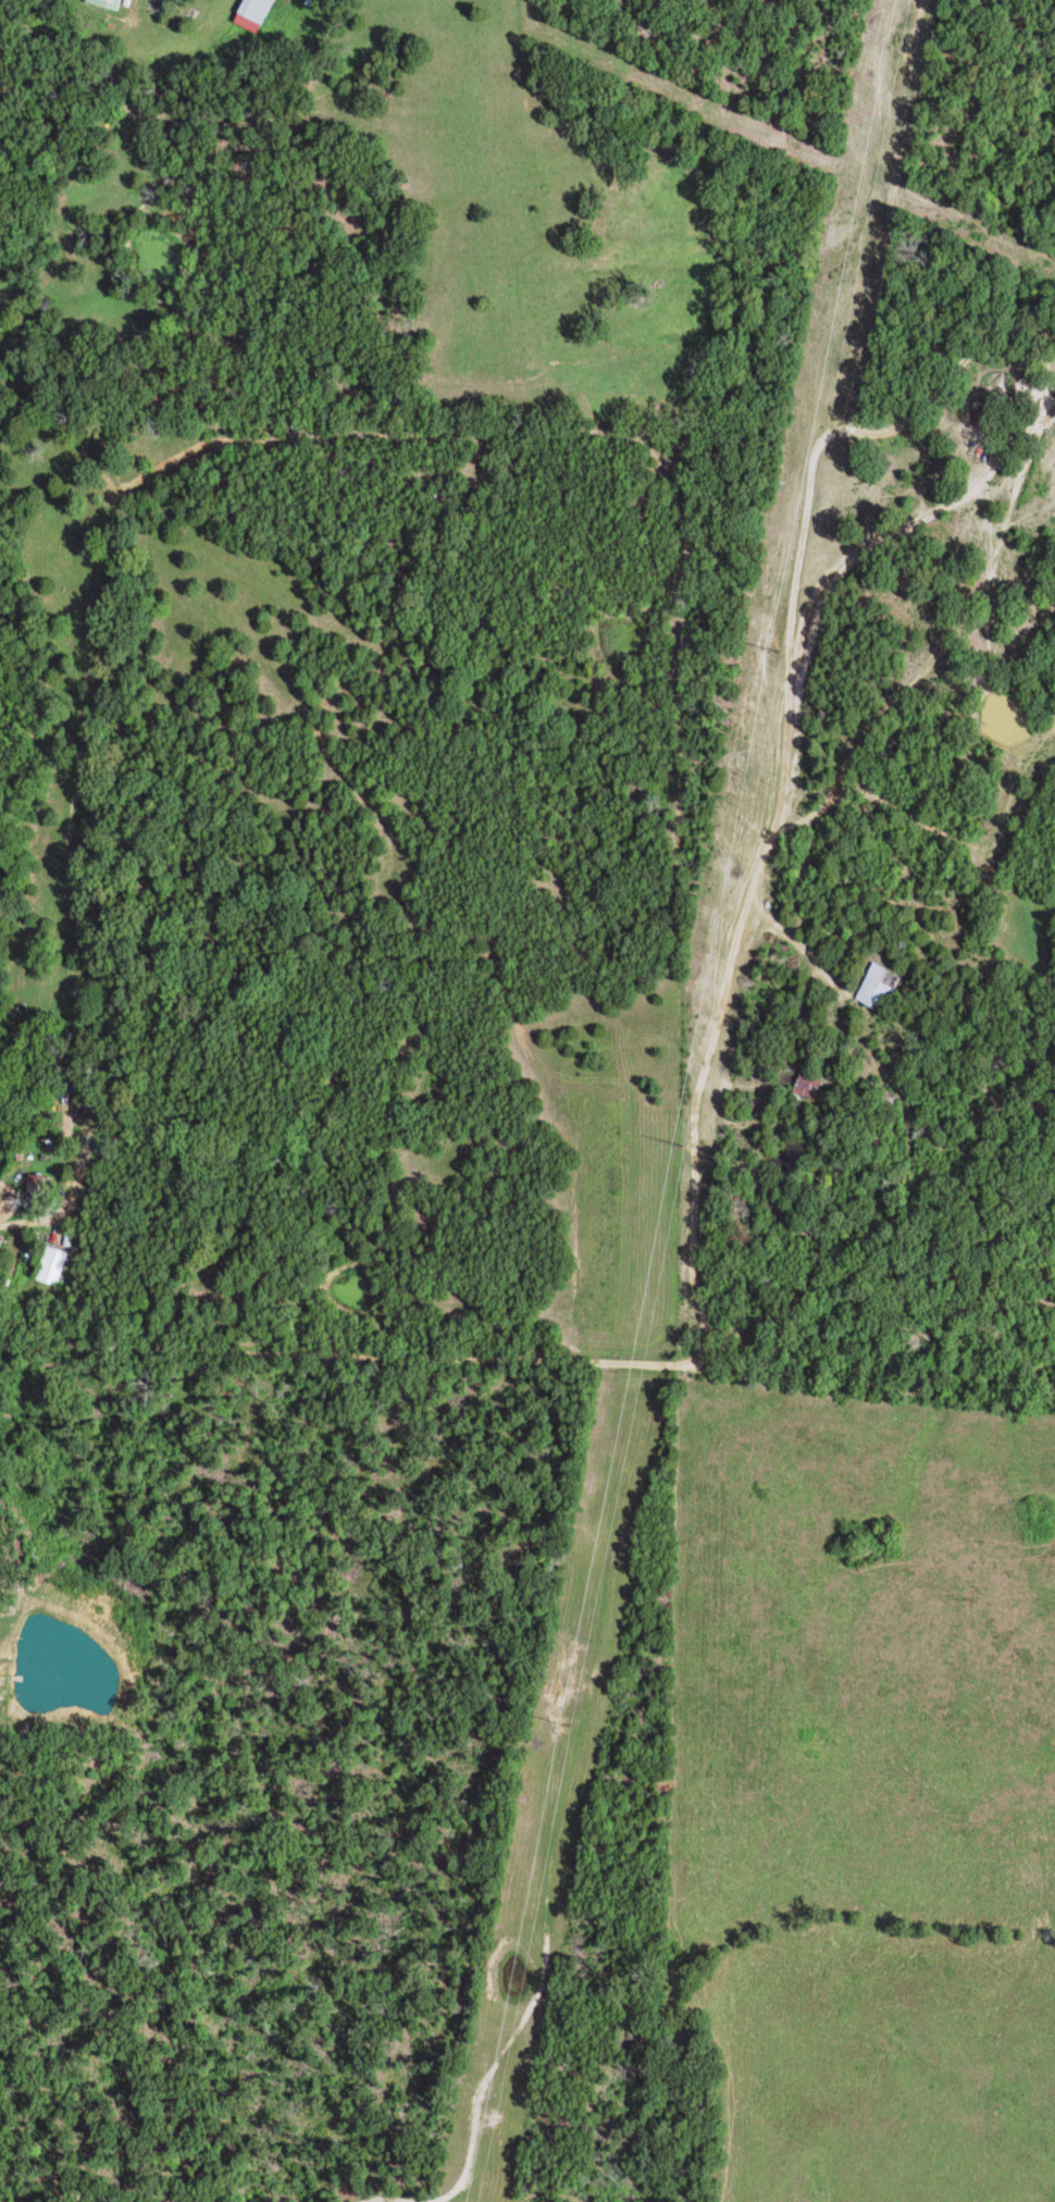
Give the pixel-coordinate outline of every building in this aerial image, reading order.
[(126,0),(91,0),(90,2),(122,11),(126,0)] [(279,0),(249,0),(238,23),(263,34),(279,0)] [(41,1279),(62,1286),(73,1253),(52,1246),(41,1279)]
